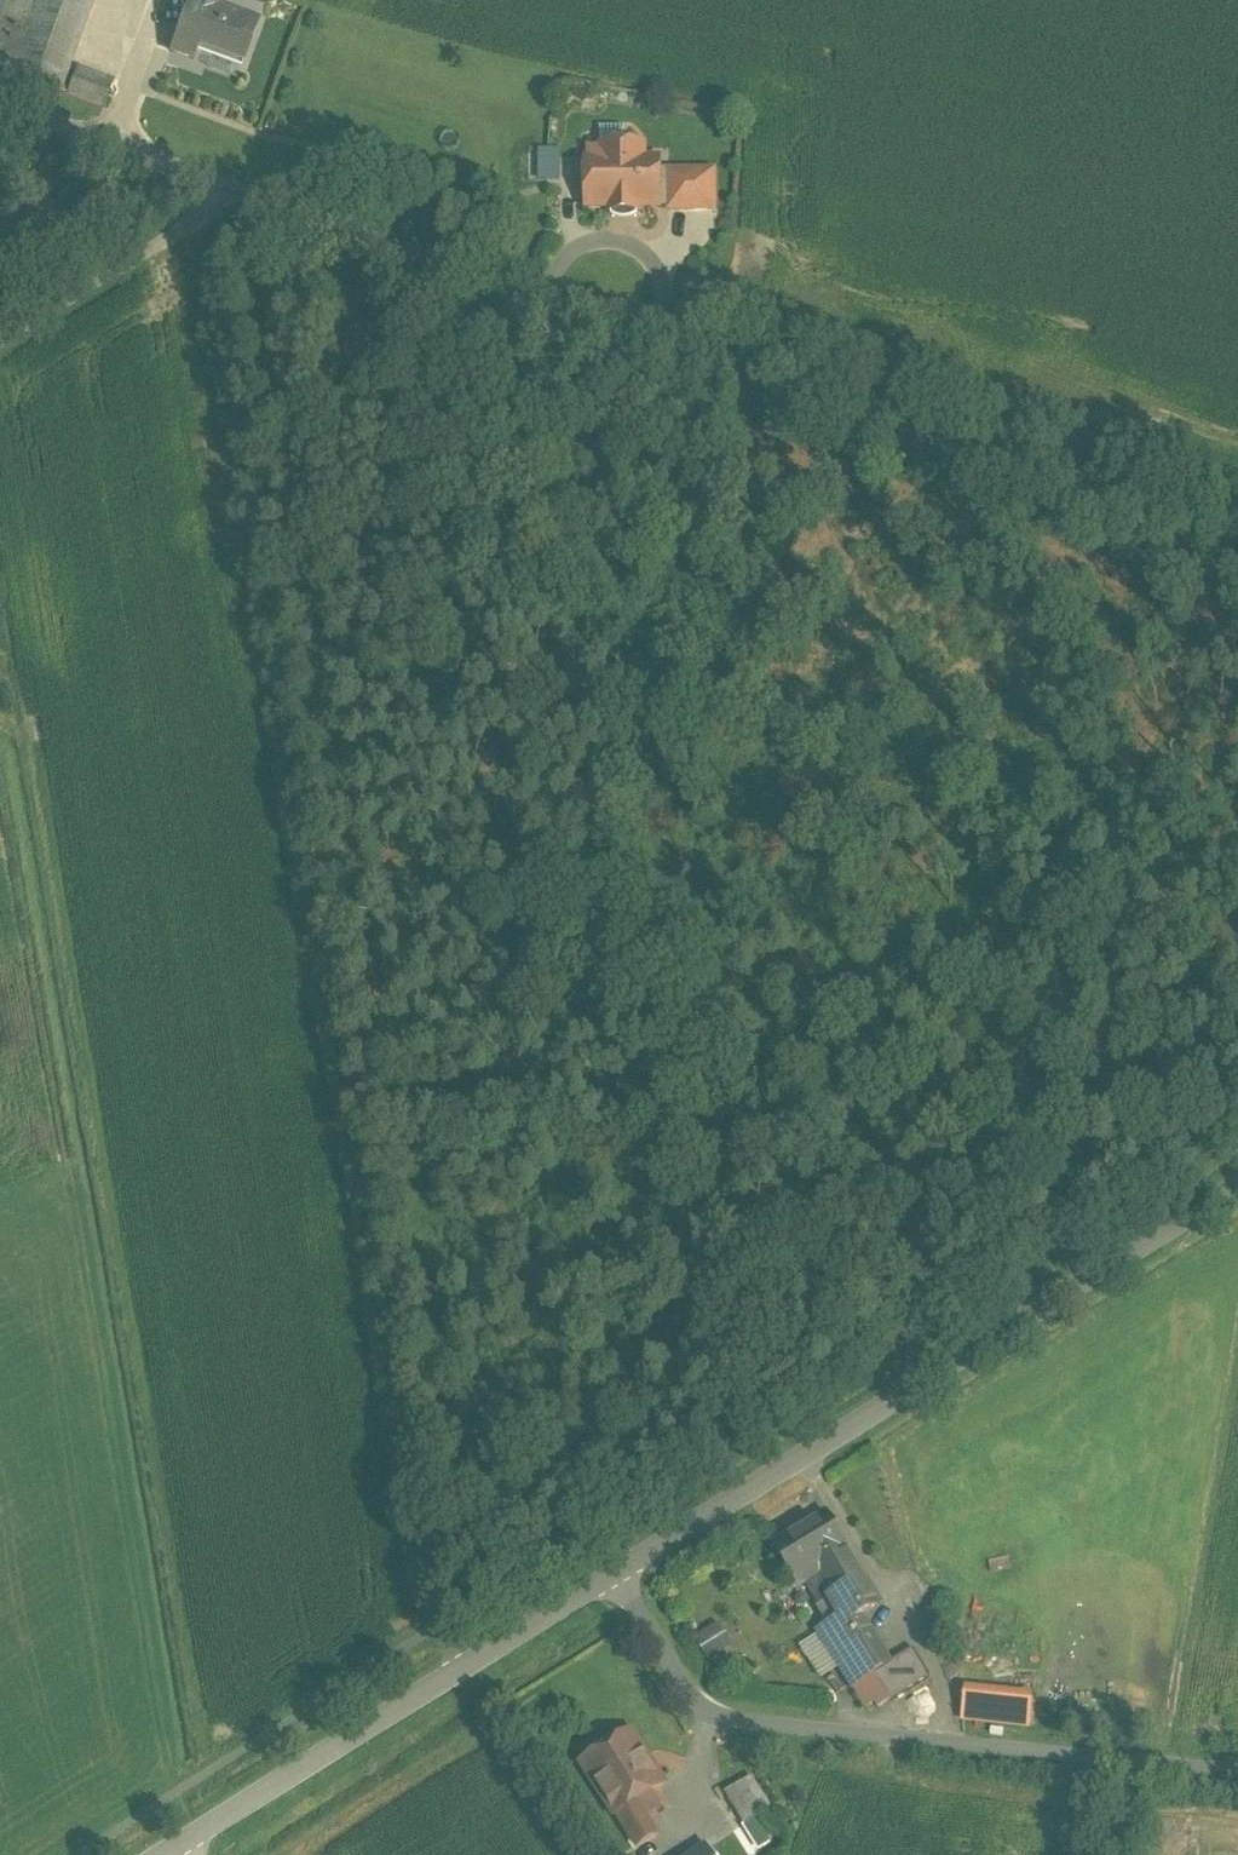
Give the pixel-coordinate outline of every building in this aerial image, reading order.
[(105,110),(114,86),(79,73),(106,0),(0,0),(0,72),(105,110)] [(171,54),(193,62),(198,48),(244,65),(259,24),(220,10),(194,0),(190,0),(171,54)] [(220,10),(223,0),(194,0),(220,10)] [(638,152),(609,152),(604,157),(604,165),(589,165),(589,209),(611,209),(611,214),(638,214),(638,209),(658,209),(658,165),(643,165),(642,157),(638,152)] [(714,176),(670,176),(670,213),(714,213),(714,176)] [(828,1515),(774,1549),(794,1583),(796,1583),(800,1589),(808,1585),(821,1606),(824,1604),(837,1624),(858,1611),(862,1617),(881,1605),(828,1515)] [(837,1624),(819,1635),(853,1688),(873,1675),(890,1702),(930,1678),(931,1678),(914,1650),(891,1664),(862,1617),(858,1611),(837,1624)] [(697,1647),(715,1677),(734,1667),(716,1636),(697,1647)] [(1035,1684),(968,1677),(964,1711),(1031,1720),(1035,1684)] [(631,1736),(583,1766),(619,1823),(621,1822),(638,1848),(656,1837),(635,1804),(651,1793),(663,1786),(631,1736)] [(751,1778),(724,1795),(744,1827),(771,1810),(751,1778)]
